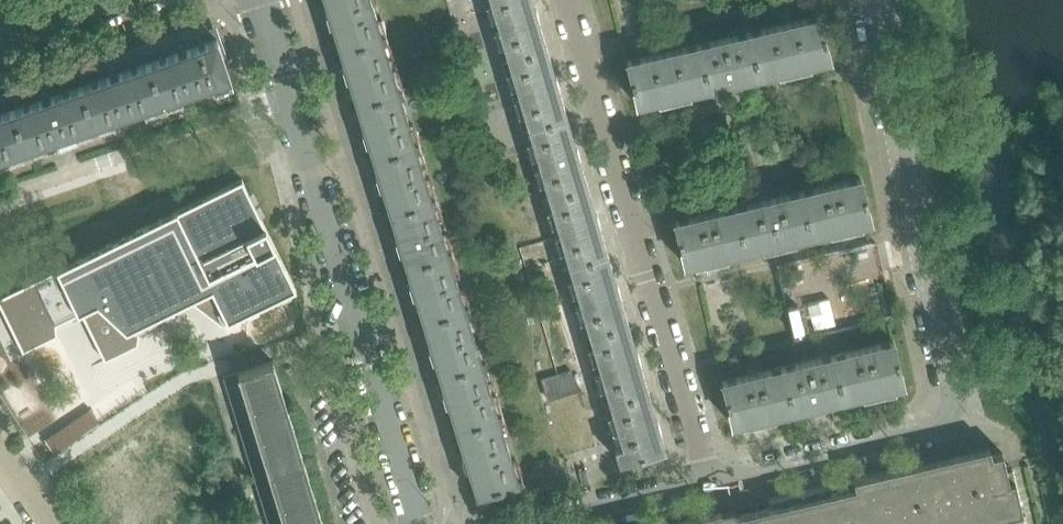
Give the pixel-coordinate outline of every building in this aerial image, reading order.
[(376,18),(371,0),(324,0),(328,12),(325,13),(325,14),(329,25),(331,24),(339,50),(386,36),(385,33),(381,34),(376,18)] [(534,7),(532,0),(483,0),(500,59),(546,46),(534,7)] [(810,63),(829,59),(819,16),(626,61),(637,104),(656,99),(657,103),(691,95),(690,91),(727,82),(728,86),(740,84),(739,80),(777,71),(777,75),(811,67),(810,63)] [(233,86),(223,56),(222,55),(215,36),(207,39),(204,34),(184,41),(185,48),(178,50),(174,45),(155,51),(155,57),(147,60),(165,111),(233,87),(233,86)] [(398,88),(393,71),(383,40),(387,39),(386,36),(339,50),(344,66),(342,67),(345,79),(348,79),(356,104),(403,90),(402,87),(398,88)] [(566,115),(546,46),(500,59),(521,128),(566,115)] [(165,111),(147,60),(139,63),(136,58),(117,64),(117,71),(110,74),(106,68),(87,75),(87,81),(79,84),(88,110),(98,106),(107,131),(165,111)] [(107,131),(98,106),(88,110),(79,84),(71,86),(68,81),(49,88),(50,95),(42,98),(38,92),(19,98),(19,104),(11,107),(20,133),(30,130),(39,155),(69,144),(107,131)] [(414,142),(409,126),(400,94),(404,93),(403,90),(356,104),(364,130),(361,131),(362,132),(365,144),(368,143),(373,158),(419,144),(418,141),(414,142)] [(30,130),(20,133),(11,107),(5,109),(0,105),(0,168),(39,155),(30,130)] [(586,183),(571,132),(566,115),(521,128),(541,196),(586,183)] [(431,196),(416,149),(420,147),(419,144),(373,158),(378,174),(375,175),(379,187),(381,187),(389,212),(436,198),(435,195),(431,196)] [(851,225),(870,220),(860,177),(674,221),(684,264),(704,259),(705,263),(710,262),(717,260),(716,256),(839,227),(840,231),(846,230),(852,229),(851,225)] [(0,293),(0,309),(14,339),(19,349),(56,332),(55,320),(77,309),(94,344),(101,359),(138,341),(137,323),(202,292),(218,324),(293,288),(240,178),(0,293)] [(607,252),(586,183),(541,196),(561,265),(607,252)] [(447,250),(442,234),(433,202),(437,201),(436,198),(389,212),(397,239),(395,240),(398,252),(401,251),(406,267),(452,252),(451,249),(447,250)] [(464,304),(449,257),(453,255),(452,252),(406,267),(411,283),(408,284),(411,295),(412,296),(414,295),(422,320),(469,306),(468,303),(464,304)] [(627,320),(618,291),(607,252),(561,265),(582,333),(627,320)] [(480,359),(475,342),(466,311),(470,310),(469,306),(422,320),(430,347),(428,348),(428,349),(432,360),(434,359),(439,375),(485,360),(484,357),(480,359)] [(647,389),(627,320),(582,333),(602,403),(647,389)] [(903,383),(893,341),(832,355),(842,398),(872,391),(873,395),(884,392),(883,388),(903,383)] [(842,398),(832,355),(782,367),(792,409),(811,405),(812,409),(824,406),(824,402),(842,398)] [(223,373),(269,523),(323,523),(274,368),(271,358),(223,373)] [(497,413),(492,396),(482,365),(486,364),(485,360),(439,375),(444,391),(441,392),(442,393),(445,404),(448,403),(456,429),(502,415),(501,411),(497,413)] [(792,409),(782,367),(722,381),(732,424),(752,419),(753,423),(764,420),(763,416),(792,409)] [(576,380),(570,370),(557,374),(541,379),(545,390),(576,380)] [(665,448),(652,404),(647,389),(602,403),(615,446),(614,446),(619,461),(665,448)] [(517,477),(512,461),(499,419),(503,418),(502,415),(456,429),(464,455),(461,456),(465,468),(467,467),(476,495),(518,482),(518,481),(522,480),(521,476),(517,477)] [(1012,468),(1006,470),(1002,452),(991,455),(989,446),(768,498),(770,506),(743,513),(739,514),(738,511),(736,510),(734,508),(732,508),(729,508),(720,510),(659,523),(1025,523),(1012,468)]
